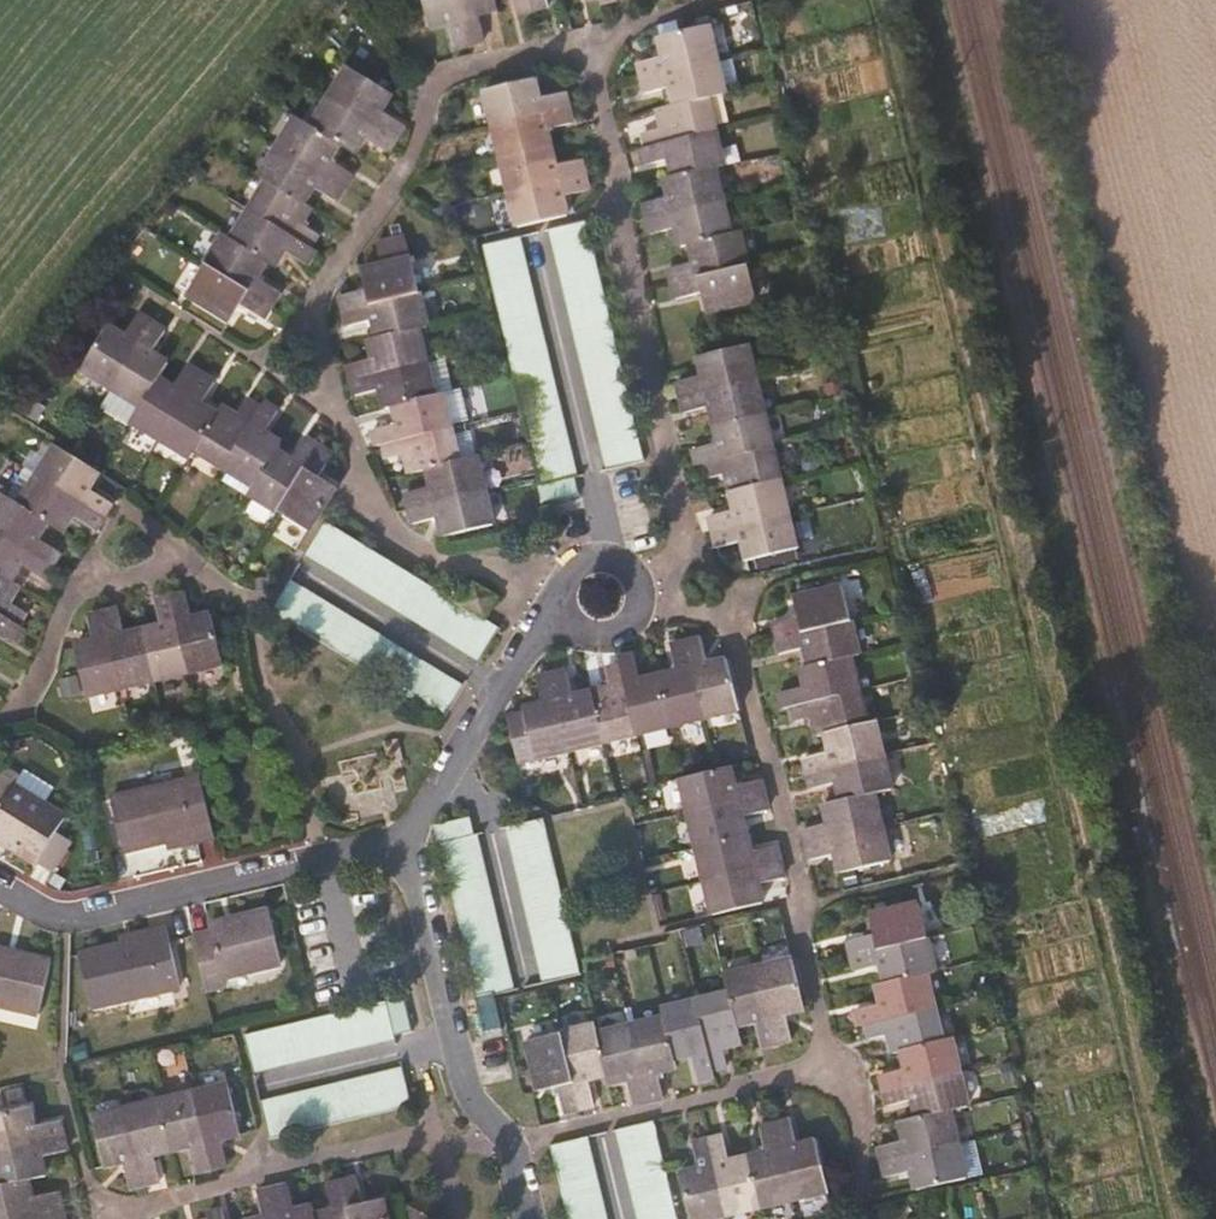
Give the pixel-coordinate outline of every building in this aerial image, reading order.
[(457,0),(421,0),(428,28),(448,23),(454,48),(468,45),(457,0)] [(468,45),(484,41),(478,16),(496,11),(494,0),(457,0),(468,45)] [(516,16),(532,12),(529,0),(512,0),(516,16)] [(532,12),(548,9),(546,0),(529,0),(532,12)] [(640,80),(717,62),(709,27),(657,40),(661,58),(636,64),(640,80)] [(673,107),(707,99),(725,95),(717,62),(640,80),(643,95),(669,89),(673,107)] [(346,68),(327,99),(394,140),(403,126),(381,114),(391,96),(346,68)] [(491,128),(566,110),(563,94),(539,99),(535,81),(483,93),(491,128)] [(310,126),(340,145),(356,155),(365,140),(387,152),(394,140),(327,99),(310,126)] [(715,131),(707,99),(673,107),(656,112),(660,129),(641,134),(645,149),(715,131)] [(570,125),(566,110),(491,128),(500,164),(551,150),(547,132),(570,125)] [(330,162),(340,145),(310,126),(296,118),(277,148),(344,189),(352,175),(330,162)] [(723,167),(715,131),(645,149),(639,150),(643,167),(668,161),(672,180),(715,169),(723,167)] [(344,189),(277,148),(259,177),(267,182),(303,205),(314,188),(336,201),(344,189)] [(508,195),(583,177),(580,162),(556,167),(551,150),(500,164),(508,195)] [(723,202),(715,169),(672,180),(663,182),(667,198),(642,204),(646,220),(723,202)] [(583,177),(508,195),(516,229),(567,217),(563,198),(587,193),(583,177)] [(267,182),(249,212),(307,248),(316,234),(301,225),(310,209),(303,205),(267,182)] [(679,248),(689,246),(731,236),(723,202),(646,220),(650,237),(675,231),(679,248)] [(230,242),(267,264),(274,269),(284,253),(306,266),(315,252),(307,248),(249,212),(230,242)] [(551,231),(554,245),(588,237),(585,223),(551,231)] [(672,285),(747,267),(739,234),(731,236),(689,246),(693,263),(668,269),(672,285)] [(257,280),(267,264),(230,242),(222,236),(204,266),(271,307),(279,293),(257,280)] [(557,258),(592,250),(588,237),(554,245),(557,258)] [(484,262),(520,253),(517,239),(480,248),(484,262)] [(595,263),(592,250),(557,258),(560,271),(595,263)] [(484,262),(487,275),(523,266),(520,253),(484,262)] [(341,297),(344,312),(418,296),(410,261),(359,273),(364,291),(341,297)] [(598,277),(595,263),(560,271),(564,286),(598,277)] [(271,307),(204,266),(186,296),(230,323),(241,306),(263,319),(271,307)] [(487,275),(490,288),(527,280),(523,266),(487,275)] [(756,301),(747,267),(672,285),(676,300),(701,294),(706,314),(756,301)] [(567,301),(602,292),(598,277),(564,286),(567,301)] [(490,288),(493,302),(530,294),(527,280),(490,288)] [(605,305),(602,292),(567,301),(571,314),(605,305)] [(493,302),(497,317),(534,308),(530,294),(493,302)] [(425,329),(418,296),(344,312),(347,328),(371,323),(376,341),(418,330),(425,329)] [(574,328),(608,319),(605,305),(571,314),(574,328)] [(497,317),(500,331),(537,322),(534,308),(497,317)] [(80,372),(109,390),(151,323),(137,314),(123,336),(108,327),(80,372)] [(612,334),(608,319),(574,328),(577,342),(612,334)] [(500,331),(504,345),(541,336),(537,322),(500,331)] [(151,323),(109,390),(140,409),(158,380),(168,363),(151,353),(165,331),(151,323)] [(350,381),(426,362),(418,330),(376,341),(368,343),(372,359),(347,366),(350,381)] [(581,356),(615,348),(612,334),(577,342),(581,356)] [(504,345),(507,359),(544,350),(541,336),(504,345)] [(675,383),(678,398),(755,380),(747,347),(700,358),(696,359),(700,377),(675,383)] [(584,371),(619,362),(615,348),(581,356),(584,371)] [(507,359),(511,374),(547,364),(544,350),(507,359)] [(391,407),(434,397),(426,362),(350,381),(354,398),(380,391),(384,409),(391,407)] [(588,384),(622,376),(619,362),(584,371),(588,384)] [(511,374),(514,388),(551,379),(547,364),(511,374)] [(131,424),(161,442),(202,376),(187,367),(173,389),(158,380),(140,409),(131,424)] [(192,452),(216,415),(201,406),(215,384),(202,376),(161,442),(188,458),(192,452)] [(591,399),(625,390),(622,376),(588,384),(591,399)] [(514,388),(517,401),(554,392),(551,379),(514,388)] [(712,426),(763,414),(755,380),(678,398),(682,414),(708,408),(712,426)] [(629,406),(625,390),(591,399),(595,414),(629,406)] [(517,401),(521,416),(558,406),(554,392),(517,401)] [(375,446),(381,445),(450,429),(442,395),(434,397),(391,407),(395,425),(371,431),(375,446)] [(221,407),(216,415),(192,452),(222,469),(259,409),(246,402),(237,416),(221,407)] [(263,402),(259,409),(222,469),(253,488),(276,451),(281,443),(265,434),(278,413),(263,402)] [(521,416),(525,431),(561,422),(558,406),(521,416)] [(598,427),(632,418),(629,406),(595,414),(598,427)] [(771,448),(763,414),(712,426),(717,444),(691,451),(695,466),(702,464),(771,448)] [(601,441),(636,432),(632,418),(598,427),(601,441)] [(525,431),(528,444),(564,435),(561,422),(525,431)] [(458,461),(450,429),(381,445),(384,461),(403,457),(408,473),(425,469),(458,461)] [(639,447),(636,432),(601,441),(605,456),(639,447)] [(528,444),(531,458),(568,449),(564,435),(528,444)] [(278,513),(319,448),(305,440),(293,461),(276,451),(253,488),(248,496),(278,513)] [(642,460),(639,447),(605,456),(608,468),(642,460)] [(53,448),(36,476),(103,517),(111,504),(90,491),(99,476),(53,448)] [(333,456),(319,448),(278,513),(308,532),(335,489),(319,479),(333,456)] [(780,483),(771,448),(702,464),(706,480),(725,476),(730,495),(780,483)] [(531,458),(535,473),(572,464),(568,449),(531,458)] [(409,510),(485,492),(477,457),(458,461),(425,469),(429,488),(404,494),(409,510)] [(538,486),(571,477),(575,476),(572,464),(535,473),(536,480),(538,486)] [(94,531),(103,517),(36,476),(17,506),(48,525),(62,534),(72,518),(94,531)] [(576,495),(571,477),(538,486),(542,504),(576,495)] [(708,518),(711,533),(787,515),(780,483),(730,495),(734,512),(708,518)] [(493,525),(485,492),(409,510),(412,524),(437,519),(442,538),(493,525)] [(0,503),(0,535),(51,566),(59,553),(38,541),(48,525),(17,506),(3,498),(0,503)] [(796,550),(787,515),(711,533),(716,550),(742,543),(747,561),(751,561),(796,550)] [(307,554),(318,561),(337,530),(325,523),(307,554)] [(331,569),(350,538),(337,530),(318,561),(331,569)] [(0,535),(0,576),(12,583),(21,568),(43,581),(51,566),(0,535)] [(343,576),(362,546),(350,538),(331,569),(343,576)] [(357,584),(376,554),(362,546),(343,576),(357,584)] [(369,592),(387,561),(376,554),(357,584),(369,592)] [(380,598),(398,568),(387,561),(369,592),(380,598)] [(412,576),(398,568),(380,598),(393,607),(412,576)] [(12,583),(0,576),(0,616),(16,626),(24,613),(9,604),(19,588),(12,583)] [(404,613),(423,583),(412,576),(393,607),(404,613)] [(270,614),(281,621),(300,589),(289,582),(270,614)] [(418,622),(437,591),(423,583),(404,613),(418,622)] [(461,606),(474,614),(485,621),(498,600),(474,585),(461,606)] [(775,642),(850,623),(842,588),(791,600),(796,619),(771,626),(775,642)] [(313,597),(300,589),(281,621),(294,628),(313,597)] [(430,629),(449,599),(437,591),(418,622),(430,629)] [(185,595),(170,599),(188,674),(222,666),(210,615),(191,619),(185,595)] [(326,605),(313,597),(294,628),(307,636),(326,605)] [(160,626),(143,630),(155,682),(188,674),(170,599),(155,602),(160,626)] [(461,606),(449,599),(430,629),(442,636),(461,606)] [(339,613),(326,605),(307,636),(320,644),(339,613)] [(474,614),(461,606),(442,636),(455,645),(474,614)] [(155,682),(143,630),(124,634),(118,610),(103,614),(121,689),(155,682)] [(332,651),(351,620),(339,613),(320,644),(332,651)] [(121,689),(103,614),(87,618),(92,641),(73,646),(85,698),(121,689)] [(485,621),(474,614),(455,645),(466,651),(485,621)] [(14,643),(22,629),(16,626),(0,616),(0,635),(14,643)] [(343,658),(362,627),(351,620),(332,651),(343,658)] [(485,621),(466,651),(479,659),(497,629),(485,621)] [(808,669),(850,659),(858,657),(850,623),(775,642),(778,657),(804,651),(808,669)] [(356,666),(375,635),(362,627),(343,658),(356,666)] [(387,642),(375,635),(356,666),(368,673),(387,642)] [(700,640),(685,644),(703,719),(737,711),(725,662),(707,666),(700,640)] [(400,650),(387,642),(368,673),(381,682),(400,650)] [(657,678),(669,728),(703,719),(685,644),(669,648),(675,673),(657,678)] [(412,658),(400,650),(381,682),(393,689),(412,658)] [(634,736),(669,728),(657,678),(639,682),(633,656),(626,658),(616,661),(618,667),(634,736)] [(424,665),(412,658),(393,689),(405,696),(424,665)] [(782,710),(790,708),(858,691),(850,659),(808,669),(799,672),(803,687),(779,694),(782,710)] [(437,673),(424,665),(405,696),(418,704),(437,673)] [(591,694),(603,743),(634,736),(618,667),(603,670),(608,689),(591,694)] [(448,680),(437,673),(418,704),(429,711),(448,680)] [(550,677),(568,752),(603,743),(591,694),(572,698),(566,673),(550,677)] [(602,675),(570,682),(573,696),(605,689),(602,675)] [(568,752),(550,677),(534,680),(540,707),(522,711),(523,716),(506,721),(517,764),(568,752)] [(461,688),(448,680),(429,711),(442,719),(461,688)] [(824,736),(866,726),(858,691),(790,708),(794,724),(811,720),(815,738),(824,736)] [(874,725),(866,726),(824,736),(828,752),(803,758),(807,775),(882,757),(874,725)] [(890,791),(882,757),(807,775),(810,790),(835,784),(840,803),(872,795),(890,791)] [(2,767),(0,771),(0,842),(36,864),(65,817),(14,786),(19,777),(2,767)] [(688,817),(763,798),(760,782),(735,788),(731,770),(682,781),(679,781),(688,817)] [(214,838),(199,777),(110,799),(122,851),(191,834),(194,843),(214,838)] [(801,830),(805,845),(881,828),(872,795),(840,803),(822,807),(826,824),(801,830)] [(696,850),(746,837),(742,819),(766,813),(763,798),(688,817),(696,850)] [(438,845),(471,837),(467,820),(433,828),(438,845)] [(507,828),(511,842),(544,833),(541,820),(507,828)] [(881,828),(805,845),(809,862),(834,856),(839,874),(889,862),(881,828)] [(544,833),(511,842),(514,856),(548,848),(544,833)] [(471,837),(438,845),(441,858),(476,850),(473,837),(471,837)] [(751,855),(746,837),(696,850),(703,883),(779,864),(776,849),(751,855)] [(548,848),(514,856),(517,870),(551,862),(548,848)] [(476,850),(441,858),(444,873),(480,864),(476,850)] [(551,862),(517,870),(520,884),(555,876),(551,862)] [(480,864),(444,873),(447,886),(483,878),(480,864)] [(779,864),(703,883),(711,916),(762,904),(758,886),(783,880),(779,864)] [(520,884),(524,899),(558,890),(555,876),(520,884)] [(483,878),(447,886),(451,900),(486,891),(483,878)] [(524,899),(527,913),(561,904),(558,890),(524,899)] [(486,891),(451,900),(454,914),(490,906),(486,891)] [(527,913),(531,926),(565,918),(561,904),(527,913)] [(490,906),(454,914),(457,928),(493,921),(490,906)] [(851,958),(926,940),(918,906),(868,918),(873,937),(848,943),(851,958)] [(280,965),(267,911),(208,926),(209,932),(192,936),(205,993),(223,989),(221,979),(280,965)] [(531,926),(534,940),(568,932),(565,918),(531,926)] [(493,921),(457,928),(461,943),(497,934),(493,921)] [(178,988),(164,927),(145,932),(147,939),(77,956),(89,1008),(178,988)] [(568,932),(534,940),(537,953),(571,945),(568,932)] [(497,934),(461,943),(464,956),(500,948),(497,934)] [(884,986),(926,975),(934,973),(926,940),(851,958),(855,974),(880,968),(884,986)] [(537,953),(541,968),(575,960),(571,945),(537,953)] [(500,948),(464,956),(467,969),(503,961),(500,948)] [(0,950),(0,1007),(37,1015),(49,961),(0,950)] [(575,960),(541,968),(545,984),(579,975),(575,960)] [(503,961),(467,969),(471,985),(507,976),(503,961)] [(791,961),(757,969),(776,1045),(790,1041),(784,1017),(803,1012),(791,961)] [(728,995),(736,1028),(755,1024),(761,1048),(776,1045),(757,969),(724,977),(728,995)] [(867,1025),(934,1009),(926,975),(884,986),(875,988),(879,1005),(855,1011),(858,1028),(867,1025)] [(475,1000),(491,996),(511,991),(507,976),(471,985),(475,1000)] [(736,1028),(728,995),(694,1003),(711,1072),(726,1068),(721,1049),(740,1045),(736,1028)] [(402,996),(384,1001),(392,1036),(410,1032),(402,996)] [(491,996),(475,1000),(483,1035),(499,1032),(491,996)] [(393,1038),(392,1036),(384,1001),(370,1004),(379,1041),(393,1038)] [(712,1078),(711,1072),(694,1003),(661,1010),(663,1018),(673,1060),(690,1056),(696,1082),(712,1078)] [(356,1007),(364,1045),(379,1041),(370,1004),(356,1007)] [(350,1048),(364,1045),(356,1007),(341,1011),(350,1048)] [(900,1053),(942,1043),(934,1009),(867,1025),(871,1042),(886,1038),(890,1055),(900,1053)] [(336,1051),(350,1048),(341,1011),(327,1014),(336,1051)] [(321,1055),(336,1051),(327,1014),(312,1018),(321,1055)] [(308,1058),(321,1055),(312,1018),(299,1021),(308,1058)] [(675,1069),(673,1060),(663,1018),(628,1027),(646,1103),(661,1099),(655,1073),(675,1069)] [(285,1024),(293,1061),(308,1058),(299,1021),(285,1024)] [(279,1065),(293,1061),(285,1024),(270,1028),(279,1065)] [(628,1027),(594,1036),(604,1077),(606,1085),(626,1080),(633,1106),(646,1103),(628,1027)] [(257,1031),(266,1068),(279,1065),(270,1028),(257,1031)] [(592,1028),(560,1035),(578,1110),(593,1107),(587,1081),(604,1077),(594,1036),(592,1028)] [(266,1068),(257,1031),(243,1034),(252,1071),(266,1068)] [(578,1110),(560,1035),(524,1044),(536,1093),(557,1088),(564,1114),(578,1110)] [(883,1092),(958,1074),(950,1041),(942,1043),(900,1053),(904,1070),(879,1077),(883,1092)] [(400,1070),(386,1073),(395,1110),(409,1106),(400,1070)] [(395,1110),(386,1073),(372,1077),(380,1113),(395,1110)] [(958,1074),(883,1092),(887,1108),(912,1103),(916,1120),(949,1112),(967,1108),(958,1074)] [(380,1113),(372,1077),(357,1080),(366,1116),(380,1113)] [(357,1080),(343,1083),(352,1120),(366,1116),(357,1080)] [(343,1083),(329,1087),(337,1123),(352,1120),(343,1083)] [(192,1093),(210,1169),(225,1165),(219,1141),(238,1136),(226,1085),(192,1093)] [(329,1087),(316,1090),(324,1126),(337,1123),(329,1087)] [(324,1126),(316,1090),(301,1093),(310,1130),(324,1126)] [(210,1169),(192,1093),(159,1101),(171,1152),(189,1148),(195,1173),(210,1169)] [(310,1130),(301,1093),(286,1097),(295,1133),(310,1130)] [(295,1133),(286,1097),(273,1100),(282,1136),(295,1133)] [(282,1136),(273,1100),(260,1103),(269,1139),(282,1136)] [(125,1109),(142,1185),(157,1182),(152,1157),(171,1152),(159,1101),(125,1109)] [(61,1136),(58,1121),(33,1127),(29,1107),(0,1114),(0,1150),(61,1136)] [(142,1185),(125,1109),(91,1116),(103,1168),(122,1163),(128,1189),(142,1185)] [(878,1147),(882,1162),(957,1144),(949,1112),(916,1120),(899,1124),(903,1141),(878,1147)] [(620,1144),(656,1135),(652,1122),(616,1131),(620,1144)] [(790,1122),(774,1126),(793,1201),(827,1193),(814,1142),(795,1146),(790,1122)] [(793,1201),(774,1126),(758,1130),(764,1154),(744,1159),(756,1210),(793,1201)] [(656,1135),(620,1144),(623,1158),(659,1149),(656,1135)] [(28,1179),(44,1175),(40,1157),(65,1151),(61,1136),(0,1150),(0,1185),(28,1179)] [(549,1147),(552,1161),(587,1151),(584,1139),(549,1147)] [(756,1210),(744,1159),(729,1163),(723,1139),(706,1143),(724,1218),(756,1210)] [(706,1143),(691,1146),(697,1170),(679,1175),(690,1218),(719,1218),(724,1218),(706,1143)] [(957,1144),(882,1162),(886,1179),(912,1173),(916,1191),(966,1180),(957,1144)] [(659,1149),(623,1158),(627,1173),(663,1165),(659,1149)] [(591,1166),(587,1151),(552,1161),(556,1174),(591,1166)] [(663,1165),(627,1173),(630,1186),(666,1177),(663,1165)] [(594,1181),(591,1166),(556,1174),(559,1189),(594,1181)] [(666,1177),(630,1186),(633,1201),(669,1192),(666,1177)] [(61,1208),(57,1192),(32,1198),(28,1179),(0,1185),(0,1218),(14,1218),(61,1208)] [(340,1183),(349,1218),(386,1218),(381,1200),(361,1205),(355,1179),(340,1183)] [(597,1193),(594,1181),(559,1189),(562,1202),(597,1193)] [(340,1183),(324,1187),(330,1211),(312,1216),(313,1218),(349,1218),(340,1183)] [(312,1216),(310,1206),(291,1211),(285,1186),(270,1190),(276,1218),(313,1218),(312,1216)] [(270,1190),(255,1194),(260,1218),(256,1218),(276,1218),(270,1190)] [(669,1192),(633,1201),(637,1216),(673,1208),(669,1192)] [(601,1208),(597,1193),(562,1202),(566,1217),(601,1208)] [(432,1201),(407,1207),(410,1218),(437,1218),(432,1201)] [(14,1218),(63,1218),(61,1208),(14,1218)] [(601,1208),(566,1217),(566,1218),(603,1218),(601,1208)] [(637,1216),(638,1218),(676,1218),(673,1208),(637,1216)] [(221,1211),(204,1215),(205,1218),(223,1218),(221,1211)]
